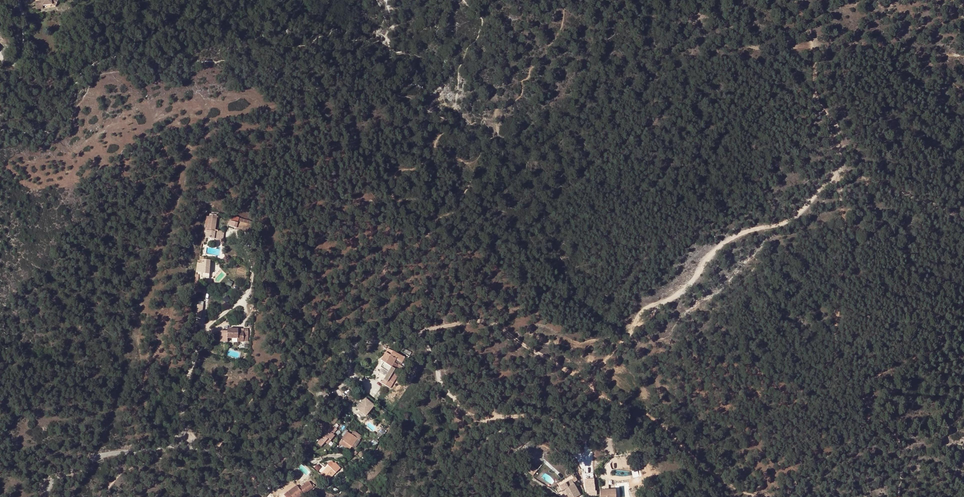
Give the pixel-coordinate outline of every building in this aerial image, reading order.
[(36,10),(43,9),(43,6),(51,4),(56,7),(59,0),(41,0),(41,1),(39,1),(35,2),(36,10)] [(205,234),(205,238),(217,239),(219,240),(220,232),(215,231),(214,231),(216,218),(209,217),(208,227),(205,226),(204,234),(205,234)] [(244,223),(238,221),(238,223),(230,221),(229,226),(236,228),(242,229),(244,223)] [(252,225),(244,223),(242,229),(250,231),(252,225)] [(203,260),(202,260),(201,273),(209,274),(210,261),(203,260)] [(200,281),(197,281),(197,286),(196,292),(206,294),(207,288),(199,287),(200,281)] [(202,318),(204,305),(197,304),(196,318),(202,318)] [(227,329),(227,338),(238,339),(238,342),(244,342),(248,342),(249,329),(244,328),(244,331),(238,331),(238,329),(227,329)] [(380,360),(384,363),(390,355),(394,352),(388,349),(380,360)] [(390,355),(384,363),(385,363),(391,367),(389,370),(389,371),(383,380),(387,383),(387,382),(389,383),(400,365),(405,357),(394,352),(390,355)] [(378,377),(383,380),(389,371),(385,372),(378,377)] [(357,393),(365,399),(368,396),(362,391),(360,390),(357,393)] [(365,399),(358,408),(366,415),(377,403),(368,396),(365,399)] [(330,429),(318,443),(321,446),(326,441),(327,442),(335,434),(330,429)] [(351,435),(347,432),(343,437),(340,441),(340,442),(340,443),(340,444),(341,445),(349,450),(352,446),(355,448),(362,437),(353,432),(351,435)] [(572,447),(566,441),(564,444),(570,450),(572,447)] [(370,445),(368,443),(366,445),(364,448),(370,455),(374,449),(370,445)] [(336,473),(340,469),(334,463),(334,464),(332,462),(331,463),(330,462),(327,465),(328,466),(322,473),(320,475),(328,481),(335,473),(336,473)] [(562,492),(563,493),(566,491),(569,496),(578,496),(580,496),(571,480),(568,482),(570,487),(568,488),(566,489),(565,487),(561,490),(562,492)] [(305,491),(311,487),(311,486),(309,483),(301,489),(305,494),(306,493),(305,491)] [(595,492),(594,483),(589,484),(585,484),(585,492),(589,492),(589,496),(597,495),(596,492),(595,492)] [(303,494),(296,486),(288,492),(292,496),(299,496),(303,494)]
